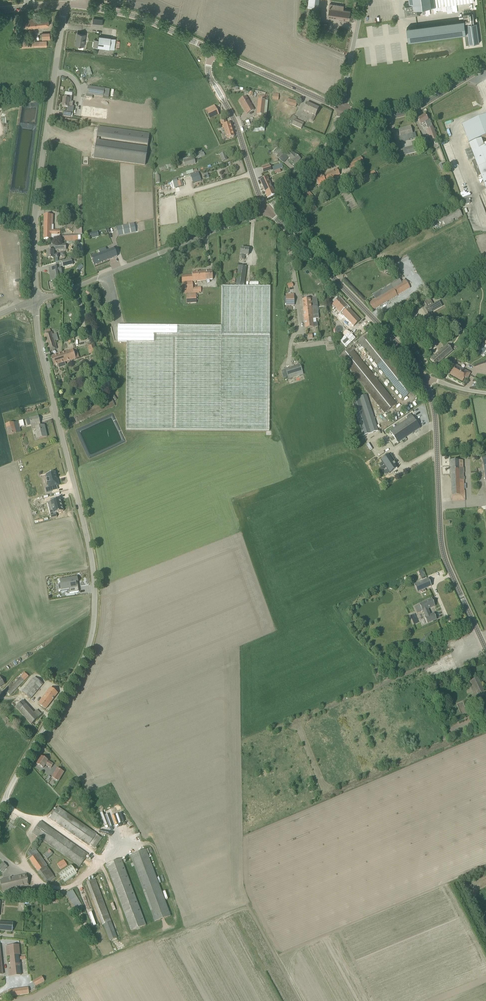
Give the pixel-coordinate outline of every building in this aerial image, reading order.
[(411,16),(421,14),(421,12),(420,10),(420,9),(474,1),(474,0),(409,0),(410,2),(407,3),(404,3),(404,6),(405,17),(411,16)] [(334,8),(329,7),(328,16),(348,19),(350,10),(343,9),(343,6),(335,5),(334,8)] [(462,34),(465,34),(466,42),(479,40),(479,43),(480,43),(477,23),(474,24),(473,13),(463,14),(464,20),(407,28),(408,33),(411,33),(412,40),(462,34)] [(22,28),(29,28),(49,25),(48,16),(28,18),(28,19),(21,20),(22,28)] [(327,33),(328,28),(328,26),(316,24),(315,32),(322,33),(322,32),(327,33)] [(78,33),(76,46),(84,47),(86,35),(78,33)] [(114,49),(115,38),(100,36),(98,47),(114,49)] [(108,98),(109,90),(88,86),(87,94),(87,95),(86,94),(86,97),(92,98),(93,95),(108,98)] [(62,107),(68,108),(68,109),(67,109),(67,112),(64,111),(63,116),(71,117),(72,113),(73,113),(74,107),(72,106),(73,104),(73,102),(71,102),(72,97),(72,93),(65,92),(65,96),(65,95),(64,98),(63,98),(62,104),(62,107)] [(254,110),(246,97),(239,101),(247,114),(254,110)] [(288,99),(286,105),(296,107),(297,101),(288,99)] [(257,115),(263,115),(265,100),(258,100),(257,115)] [(319,109),(306,103),(303,111),(311,114),(309,120),(313,122),(315,116),(319,109)] [(206,111),(209,117),(218,112),(215,107),(206,111)] [(421,125),(425,122),(428,129),(426,130),(431,141),(438,138),(433,127),(429,119),(428,120),(425,115),(418,120),(421,125)] [(484,147),(479,149),(476,141),(481,139),(485,137),(485,116),(462,124),(469,143),(471,149),(465,151),(469,159),(474,157),(476,160),(472,161),(478,177),(478,176),(481,175),(485,188),(485,147),(484,147)] [(292,125),(301,129),(302,126),(304,123),(296,120),(294,119),(292,125)] [(227,139),(234,137),(230,123),(223,125),(225,133),(222,134),(224,140),(227,139)] [(400,137),(407,135),(409,140),(416,138),(415,133),(413,134),(411,126),(398,129),(400,137)] [(98,127),(94,158),(145,165),(148,147),(99,141),(99,138),(148,145),(149,133),(98,127)] [(418,146),(416,146),(416,145),(404,148),(406,155),(407,154),(407,156),(409,156),(408,154),(418,152),(417,150),(419,149),(418,146)] [(284,153),(289,157),(291,160),(290,162),(294,166),(300,159),(296,155),(295,155),(293,153),(291,152),(287,149),(285,151),(281,148),(279,149),(277,147),(275,149),(273,152),(279,158),(284,153)] [(183,161),(184,167),(195,164),(194,156),(187,158),(187,157),(182,159),(183,161)] [(361,156),(347,163),(350,168),(364,162),(361,156)] [(263,172),(272,169),(270,164),(261,167),(263,172)] [(326,182),(340,175),(337,169),(323,176),(316,179),(319,186),(326,182)] [(198,173),(191,175),(193,183),(201,180),(198,173)] [(366,175),(360,178),(363,184),(369,181),(366,175)] [(276,195),(267,177),(260,180),(268,198),(276,195)] [(303,193),(309,200),(313,196),(307,189),(303,193)] [(316,208),(313,204),(307,208),(309,212),(316,208)] [(463,216),(458,208),(430,223),(435,232),(463,216)] [(51,239),(51,235),(60,235),(60,232),(60,231),(58,231),(53,231),(52,231),(51,225),(53,225),(53,215),(44,215),(44,239),(51,239)] [(134,223),(117,227),(118,236),(136,233),(134,223)] [(60,236),(60,239),(60,243),(63,243),(63,242),(66,242),(79,241),(81,241),(81,235),(81,234),(78,234),(78,235),(75,235),(72,235),(60,236)] [(101,253),(91,257),(94,265),(117,256),(114,248),(106,251),(105,249),(100,251),(101,253)] [(248,255),(249,249),(241,248),(240,254),(240,259),(244,260),(244,255),(248,255)] [(71,259),(61,261),(63,268),(73,265),(72,262),(71,259)] [(244,286),(246,267),(238,266),(236,285),(244,286)] [(49,269),(51,281),(63,279),(60,267),(49,269)] [(193,288),(193,281),(206,280),(213,279),(212,271),(192,273),(192,275),(182,276),(182,281),(184,281),(185,294),(186,294),(187,304),(197,303),(196,293),(201,292),(201,287),(193,288)] [(380,292),(380,291),(373,295),(376,299),(369,303),(373,310),(397,296),(397,295),(410,288),(405,280),(392,287),(391,285),(390,286),(380,292)] [(118,325),(118,342),(127,342),(126,429),(269,430),(270,286),(222,286),(221,326),(118,325)] [(425,286),(417,291),(420,296),(428,291),(425,286)] [(318,307),(317,298),(302,300),(303,309),(318,307)] [(340,312),(337,315),(350,330),(360,320),(339,298),(332,304),(340,312)] [(426,309),(431,317),(429,319),(431,324),(434,322),(436,321),(439,320),(436,315),(433,316),(431,312),(439,308),(437,303),(439,301),(433,305),(431,302),(426,305),(427,308),(425,309),(426,309)] [(318,307),(303,309),(305,328),(318,327),(317,323),(313,323),(312,319),(319,318),(318,307)] [(47,345),(49,351),(58,348),(57,345),(56,345),(52,332),(44,334),(46,342),(47,341),(48,344),(47,345)] [(368,332),(367,333),(368,334),(358,341),(359,342),(357,344),(358,346),(361,344),(404,398),(413,390),(370,337),(371,336),(368,332)] [(87,345),(90,354),(97,352),(94,343),(87,345)] [(452,351),(447,345),(430,359),(436,365),(452,351)] [(385,413),(396,404),(353,350),(355,348),(354,346),(351,348),(351,347),(339,356),(385,413)] [(62,353),(65,362),(76,359),(73,350),(62,353)] [(65,362),(62,353),(51,357),(54,366),(65,362)] [(456,362),(455,364),(449,374),(462,381),(464,378),(467,379),(470,373),(455,365),(457,362),(456,362)] [(303,374),(300,364),(285,369),(288,379),(303,374)] [(363,436),(378,431),(366,395),(352,400),(363,436)] [(38,416),(26,419),(28,425),(34,424),(38,439),(47,437),(44,425),(40,426),(39,422),(40,422),(38,416)] [(390,431),(398,443),(420,428),(412,416),(390,431)] [(8,435),(9,435),(18,432),(21,431),(20,427),(19,425),(15,427),(14,422),(5,424),(8,435)] [(397,468),(388,454),(387,455),(388,455),(381,460),(381,459),(380,460),(389,473),(390,473),(389,472),(396,468),(397,468)] [(459,468),(459,460),(450,461),(452,501),(465,500),(464,491),(463,473),(464,473),(463,468),(459,468)] [(47,489),(52,488),(55,487),(54,482),(53,482),(51,474),(42,476),(42,477),(43,481),(42,481),(43,481),(44,485),(43,485),(44,485),(45,489),(41,490),(43,494),(48,493),(47,489)] [(50,513),(51,518),(56,517),(55,513),(63,511),(60,499),(55,500),(55,498),(50,499),(50,501),(50,502),(53,513),(50,513)] [(76,582),(78,582),(78,576),(60,579),(61,589),(69,588),(70,593),(79,591),(78,583),(76,584),(76,582)] [(417,592),(431,586),(428,579),(414,585),(417,592)] [(427,623),(436,619),(434,613),(430,615),(428,609),(435,606),(432,599),(419,604),(422,611),(423,611),(425,617),(427,623)] [(12,682),(5,689),(11,695),(29,676),(25,672),(13,684),(12,682)] [(35,677),(30,684),(23,692),(30,699),(38,690),(43,684),(35,677)] [(479,703),(485,699),(485,692),(484,692),(477,678),(470,682),(472,687),(470,687),(473,694),(472,696),(473,698),(476,698),(477,698),(479,703)] [(50,702),(51,702),(58,693),(51,688),(44,696),(50,700),(50,702)] [(50,700),(44,696),(38,703),(46,709),(51,702),(50,702),(50,700)] [(37,710),(34,713),(23,700),(16,707),(31,724),(41,715),(37,710)] [(41,756),(37,764),(43,768),(48,760),(41,756)] [(59,781),(64,772),(57,768),(52,777),(59,781)] [(102,838),(58,807),(50,818),(88,846),(89,844),(95,848),(102,838)] [(87,855),(52,830),(40,821),(32,833),(36,836),(48,844),(80,866),(87,855)] [(27,853),(31,858),(30,860),(45,882),(54,875),(47,866),(48,865),(35,847),(27,853)] [(47,859),(53,853),(49,849),(43,854),(47,859)] [(146,849),(130,855),(155,922),(170,916),(146,849)] [(121,858),(106,864),(131,930),(146,925),(121,858)] [(61,869),(67,866),(64,860),(57,863),(61,869)] [(64,882),(77,874),(70,864),(58,873),(64,882)] [(26,874),(1,880),(3,892),(29,885),(26,874)] [(117,938),(95,879),(87,882),(103,925),(103,924),(110,941),(117,938)] [(30,897),(46,896),(46,888),(29,890),(30,897)] [(77,912),(84,909),(73,890),(66,894),(77,912)] [(13,931),(13,923),(0,922),(0,930),(13,931)] [(9,946),(10,956),(12,969),(12,976),(21,975),(19,960),(19,957),(19,955),(17,945),(9,946)] [(35,986),(45,981),(42,976),(32,981),(35,986)] [(29,993),(28,988),(8,990),(9,996),(29,993)]
